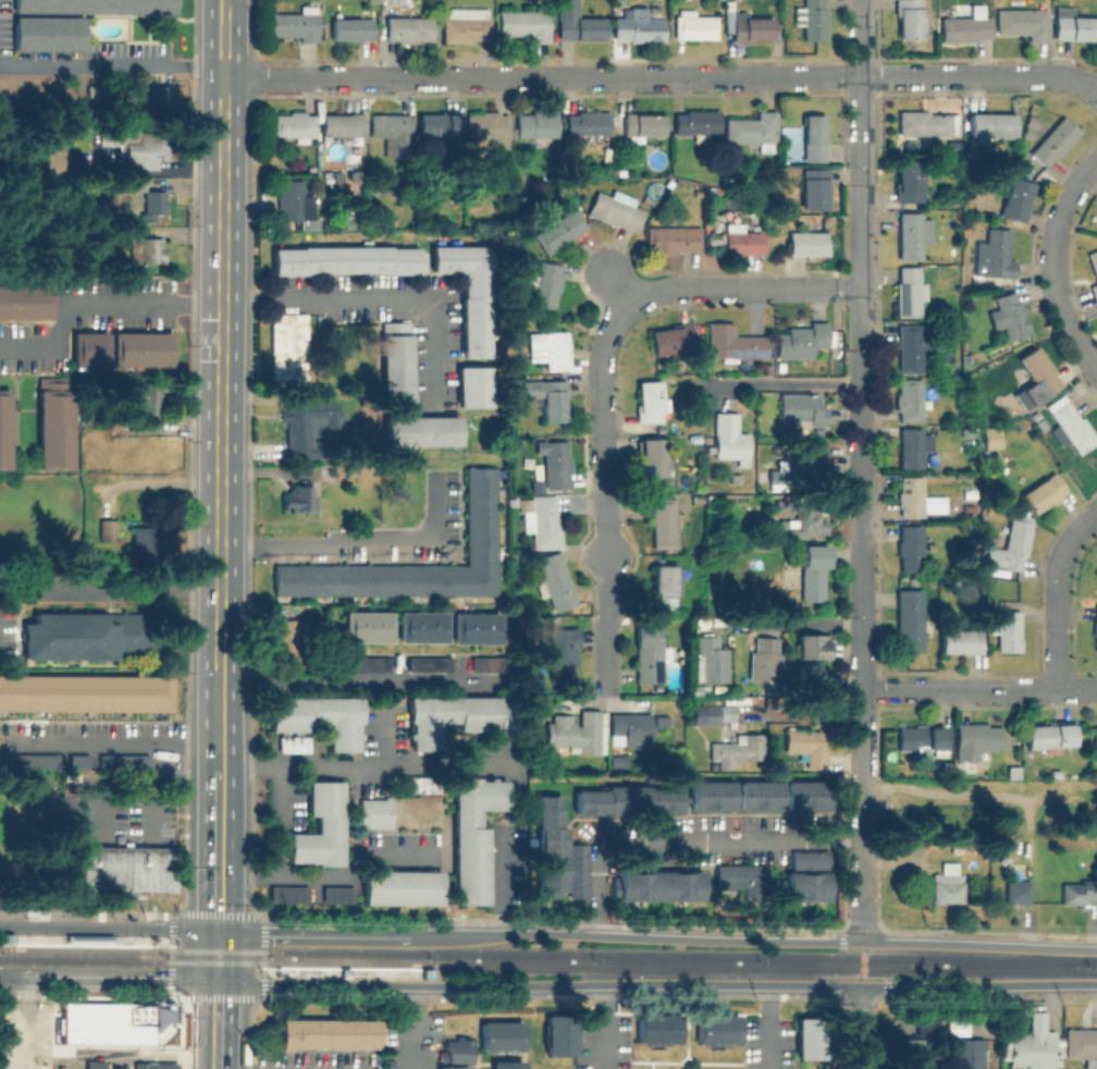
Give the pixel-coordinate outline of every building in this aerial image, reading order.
[(11,12),(11,0),(172,0),(172,13),(11,12)] [(558,38),(558,0),(578,0),(578,19),(604,19),(604,39),(558,38)] [(805,8),(805,0),(823,0),(823,7),(827,7),(827,39),(803,39),(803,25),(796,25),(796,8),(805,8)] [(896,15),(896,0),(921,0),(922,38),(900,38),(899,15),(896,15)] [(317,5),(318,41),(300,41),(300,36),(270,36),(270,13),(301,13),(301,5),(317,5)] [(1075,16),(1096,18),(1096,40),(1056,38),(1057,5),(1075,7),(1075,16)] [(491,9),(490,39),(472,39),(472,44),(443,44),(444,8),(491,9)] [(648,16),(664,17),(664,41),(630,41),(630,38),(615,38),(615,17),(631,17),(631,10),(648,10),(648,16)] [(695,10),(695,16),(717,16),(717,39),(675,38),(676,15),(679,15),(679,10),(695,10)] [(1047,10),(1048,41),(1030,41),(1028,34),(997,34),(997,10),(1047,10)] [(548,11),(548,42),(530,42),(530,35),(501,35),(500,11),(548,11)] [(773,19),(774,39),(752,39),(752,42),(734,42),(734,11),(748,11),(748,19),(773,19)] [(373,12),(372,39),(332,39),(333,19),(358,19),(358,12),(373,12)] [(11,15),(81,16),(81,50),(11,49),(11,15)] [(433,17),(433,42),(403,42),(403,39),(387,39),(387,17),(433,17)] [(990,17),(991,38),(975,38),(976,41),(941,41),(941,19),(990,17)] [(172,87),(171,124),(148,124),(149,86),(172,87)] [(556,110),(557,136),(547,137),(547,145),(537,145),(537,136),(517,136),(516,114),(532,113),(532,111),(556,110)] [(719,110),(719,135),(708,135),(708,142),(694,142),(694,134),(675,134),(676,112),(686,112),(687,110),(719,110)] [(776,110),(776,142),(726,143),(726,119),(757,118),(756,111),(776,110)] [(508,114),(508,137),(467,137),(467,115),(483,115),(483,111),(498,111),(498,114),(508,114)] [(611,111),(609,135),(594,135),(594,142),(577,142),(576,135),(566,135),(566,114),(578,114),(578,111),(611,111)] [(959,114),(959,135),(899,135),(899,111),(928,111),(928,114),(959,114)] [(361,112),(361,136),(322,135),(322,114),(349,114),(349,112),(361,112)] [(663,114),(663,136),(623,135),(623,128),(617,128),(617,118),(623,118),(624,112),(636,113),(636,114),(663,114)] [(1015,113),(1015,137),(969,137),(969,113),(1015,113)] [(316,114),(315,137),(308,136),(308,143),(295,143),(295,137),(273,137),(274,114),(316,114)] [(410,114),(410,156),(384,156),(384,137),(370,137),(370,114),(410,114)] [(459,114),(459,135),(419,136),(419,114),(459,114)] [(824,115),(825,161),(803,161),(803,115),(824,115)] [(1082,132),(1059,158),(1056,155),(1046,167),(1030,152),(1062,115),(1082,132)] [(163,147),(163,160),(158,160),(157,174),(125,174),(125,160),(119,160),(119,143),(158,143),(158,147),(163,147)] [(631,165),(631,152),(642,152),(642,165),(631,165)] [(921,161),(922,201),(896,201),(896,182),(899,182),(898,161),(921,161)] [(826,179),(826,208),(803,208),(803,169),(828,169),(828,179),(826,179)] [(330,175),(344,171),(352,195),(337,200),(330,175)] [(1030,207),(1024,223),(1000,214),(1013,176),(1034,184),(1026,206),(1030,207)] [(142,191),(143,178),(126,178),(125,190),(142,191)] [(308,202),(308,210),(304,210),(303,220),(281,220),(281,206),(278,206),(278,195),(281,195),(281,180),(304,180),(303,202),(308,202)] [(614,189),(636,199),(632,206),(644,211),(636,231),(613,221),(612,225),(587,214),(597,192),(611,197),(614,189)] [(165,191),(165,213),(156,213),(156,221),(140,221),(139,212),(145,212),(145,191),(165,191)] [(98,217),(98,201),(109,201),(109,217),(98,217)] [(587,226),(547,254),(534,234),(575,207),(587,226)] [(924,212),(924,259),(900,259),(900,212),(924,212)] [(137,213),(136,224),(124,224),(124,213),(137,213)] [(375,230),(375,218),(393,218),(393,230),(375,230)] [(699,226),(699,250),(675,250),(675,254),(650,255),(650,243),(648,243),(648,228),(699,226)] [(139,229),(139,237),(161,236),(162,247),(164,247),(165,259),(162,260),(162,267),(141,268),(141,260),(131,260),(131,243),(126,243),(126,237),(122,237),(121,229),(139,229)] [(1015,261),(1014,278),(986,275),(989,229),(1011,231),(1009,260),(1015,261)] [(762,232),(761,254),(724,254),(724,232),(762,232)] [(826,232),(826,255),(788,255),(788,232),(826,232)] [(391,245),(391,248),(419,248),(419,258),(426,258),(426,271),(387,272),(387,271),(306,271),(306,274),(274,274),(274,248),(303,248),(303,246),(391,245)] [(488,300),(489,356),(460,356),(460,296),(463,296),(463,271),(432,272),(432,246),(489,245),(489,300),(488,300)] [(1087,255),(1096,251),(1096,283),(1087,255)] [(563,277),(559,293),(557,292),(554,308),(530,303),(538,261),(562,266),(559,275),(563,277)] [(927,283),(927,299),(922,299),(922,316),(897,316),(897,283),(900,283),(900,267),(920,267),(920,283),(927,283)] [(50,319),(0,318),(0,282),(50,283),(50,319)] [(1015,292),(1019,300),(1021,300),(1031,334),(1008,342),(1002,325),(995,328),(990,315),(999,311),(995,298),(1015,292)] [(306,312),(306,378),(272,378),(272,312),(306,312)] [(411,321),(411,407),(382,408),(382,321),(411,321)] [(695,348),(654,355),(651,331),(671,328),(671,324),(690,321),(695,348)] [(767,335),(766,358),(707,357),(708,322),(734,322),(734,335),(767,335)] [(828,322),(828,346),(813,346),(813,357),(777,357),(777,333),(787,333),(787,327),(810,327),(811,322),(828,322)] [(929,351),(930,371),(900,372),(899,324),(923,324),(923,330),(934,330),(934,351),(929,351)] [(108,332),(108,365),(73,365),(73,331),(108,332)] [(566,331),(568,369),(544,370),(543,360),(529,360),(528,333),(566,331)] [(174,333),(173,365),(112,365),(112,332),(174,333)] [(1062,385),(1033,406),(1022,390),(1033,382),(1018,360),(1037,347),(1062,385)] [(489,366),(489,406),(456,406),(456,366),(489,366)] [(72,377),(71,470),(38,470),(39,376),(72,377)] [(564,396),(566,420),(544,421),(543,404),(525,405),(523,382),(567,379),(568,396),(564,396)] [(922,379),(923,420),(901,420),(901,410),(897,410),(897,394),(900,394),(899,379),(922,379)] [(162,382),(161,430),(127,430),(127,410),(130,410),(131,402),(132,402),(133,381),(162,382)] [(664,421),(638,422),(637,405),(640,405),(639,381),(662,381),(664,421)] [(9,469),(0,469),(0,389),(10,390),(9,469)] [(1083,416),(1096,438),(1096,442),(1078,455),(1069,441),(1063,445),(1051,429),(1058,425),(1046,407),(1064,395),(1081,418),(1083,416)] [(333,427),(333,401),(318,401),(318,397),(282,396),(282,410),(279,410),(279,419),(283,419),(283,435),(284,435),(284,457),(331,458),(331,443),(315,443),(315,427),(333,427)] [(830,408),(830,433),(799,433),(799,425),(780,425),(780,396),(819,397),(819,408),(830,408)] [(750,437),(750,472),(738,472),(738,463),(715,463),(715,414),(739,414),(739,437),(750,437)] [(457,416),(457,444),(384,444),(384,416),(457,416)] [(1033,422),(1039,418),(1047,429),(1041,433),(1033,422)] [(1003,425),(1003,452),(983,452),(983,425),(1003,425)] [(930,433),(930,450),(923,450),(923,468),(900,468),(900,427),(923,427),(923,433),(930,433)] [(667,488),(643,489),(641,439),(665,439),(667,488)] [(568,441),(569,456),(571,456),(572,471),(569,471),(570,488),(545,489),(543,442),(568,441)] [(828,452),(828,488),(769,488),(769,470),(782,470),(782,452),(828,452)] [(496,467),(496,594),(274,594),(274,565),(467,565),(467,467),(496,467)] [(1067,491),(1033,514),(1021,495),(1055,472),(1067,491)] [(924,477),(924,516),(901,516),(901,506),(899,506),(899,492),(901,492),(901,477),(924,477)] [(729,487),(729,478),(742,478),(742,487),(729,487)] [(312,486),(312,492),(318,492),(318,509),(282,511),(281,492),(288,492),(292,489),(292,486),(312,486)] [(557,495),(557,521),(560,521),(562,548),(534,549),(533,511),(520,511),(520,499),(533,499),(533,496),(557,495)] [(678,546),(654,548),(652,499),(677,499),(678,546)] [(706,511),(706,499),(715,499),(715,511),(706,511)] [(778,520),(778,535),(825,536),(825,521),(816,521),(816,507),(794,506),(794,520),(778,520)] [(118,519),(118,538),(98,538),(98,518),(118,519)] [(1033,525),(1026,555),(1023,555),(1020,570),(986,563),(989,546),(1003,552),(1011,519),(1033,525)] [(923,525),(924,572),(900,572),(900,526),(923,525)] [(159,529),(158,566),(133,566),(133,529),(159,529)] [(825,567),(825,601),(802,602),(802,567),(803,567),(803,545),(828,545),(829,567),(825,567)] [(562,552),(578,603),(554,611),(548,594),(541,597),(537,582),(544,580),(538,558),(562,552)] [(677,565),(677,599),(673,599),(673,604),(652,604),(652,594),(654,594),(654,565),(677,565)] [(923,590),(923,652),(900,653),(900,636),(897,636),(897,590),(923,590)] [(446,611),(446,642),(398,642),(398,612),(446,611)] [(391,612),(391,641),(345,642),(345,612),(391,612)] [(1020,612),(1020,652),(998,652),(998,632),(990,634),(990,617),(998,617),(998,612),(1020,612)] [(170,650),(118,650),(118,663),(22,662),(22,622),(35,622),(35,613),(164,614),(164,623),(171,623),(170,650)] [(501,613),(501,642),(454,642),(454,613),(501,613)] [(300,619),(300,660),(275,660),(275,619),(300,619)] [(671,646),(671,662),(663,662),(663,683),(637,683),(637,626),(663,625),(663,646),(671,646)] [(580,628),(580,648),(578,648),(578,666),(575,666),(575,680),(551,680),(551,663),(543,663),(543,647),(551,647),(551,628),(580,628)] [(981,630),(981,653),(940,653),(940,630),(981,630)] [(837,636),(837,663),(793,663),(794,636),(837,636)] [(731,652),(731,688),(704,688),(704,659),(694,659),(695,637),(720,638),(720,652),(731,652)] [(777,638),(776,653),(780,654),(779,666),(784,666),(782,681),(749,679),(751,651),(757,651),(759,637),(777,638)] [(389,656),(389,671),(355,671),(355,656),(389,656)] [(506,656),(506,671),(472,671),(472,656),(506,656)] [(452,658),(452,671),(410,671),(409,658),(452,658)] [(826,668),(826,709),(796,709),(796,668),(826,668)] [(360,697),(360,723),(357,723),(358,733),(360,733),(360,738),(357,738),(357,748),(329,748),(330,723),(311,723),(311,730),(272,730),(272,698),(360,697)] [(515,701),(515,735),(497,735),(497,729),(459,730),(459,722),(442,723),(443,750),(412,750),(412,739),(409,739),(409,733),(412,733),(412,723),(409,723),(409,697),(498,697),(500,701),(515,701)] [(718,697),(718,726),(691,726),(691,697),(718,697)] [(605,713),(605,760),(570,759),(570,752),(545,751),(546,725),(553,725),(553,715),(575,715),(575,724),(580,724),(580,712),(605,713)] [(652,714),(651,747),(623,747),(623,735),(612,735),(612,713),(652,714)] [(1075,746),(1028,749),(1026,726),(1048,725),(1048,722),(1073,720),(1075,746)] [(1004,727),(1004,750),(981,749),(981,761),(957,761),(958,724),(987,724),(987,727),(1004,727)] [(945,726),(945,749),(898,750),(898,727),(945,726)] [(827,733),(825,769),(805,766),(806,752),(785,751),(787,729),(827,733)] [(762,734),(762,760),(734,760),(734,769),(715,769),(715,761),(711,761),(711,742),(744,742),(744,735),(762,734)] [(309,736),(309,752),(280,752),(280,736),(309,736)] [(58,753),(58,766),(10,765),(10,753),(58,753)] [(88,753),(88,766),(70,765),(70,753),(88,753)] [(149,754),(149,769),(100,767),(100,754),(149,754)] [(1006,777),(1006,769),(1021,770),(1021,777),(1006,777)] [(439,776),(437,794),(409,794),(409,776),(439,776)] [(507,781),(507,809),(483,809),(483,826),(488,826),(488,904),(455,904),(455,776),(495,776),(495,781),(507,781)] [(735,779),(735,811),(692,811),(692,779),(735,779)] [(831,781),(831,809),(787,809),(788,779),(831,781)] [(782,781),(781,810),(740,809),(740,781),(782,781)] [(343,782),(342,864),(317,864),(317,861),(307,861),(307,864),(300,864),(300,861),(289,861),(289,833),(317,833),(317,815),(309,815),(309,782),(343,782)] [(685,785),(685,815),(578,814),(578,787),(608,787),(608,785),(685,785)] [(566,794),(565,896),(533,896),(534,794),(566,794)] [(392,797),(392,827),(360,827),(361,798),(385,798),(385,796),(392,797)] [(591,843),(590,897),(569,897),(569,843),(591,843)] [(950,855),(950,844),(969,844),(969,855),(950,855)] [(175,847),(175,892),(81,890),(81,846),(175,847)] [(834,849),(833,901),(792,900),(792,849),(834,849)] [(768,864),(768,896),(743,896),(743,886),(716,886),(717,863),(768,864)] [(441,870),(441,904),(363,904),(365,870),(441,870)] [(706,874),(705,904),(613,904),(613,873),(706,874)] [(964,874),(963,902),(944,902),(944,905),(933,905),(934,873),(964,874)] [(1082,880),(1096,880),(1096,898),(1089,898),(1089,904),(1062,904),(1063,883),(1082,884),(1082,880)] [(1032,881),(1031,904),(1007,904),(1008,881),(1032,881)] [(309,896),(309,901),(271,901),(271,885),(308,885),(309,896)] [(354,886),(354,901),(323,901),(323,886),(354,886)] [(543,1015),(572,1015),(572,1056),(543,1056),(543,1015)] [(680,1015),(680,1043),(639,1043),(639,1015),(680,1015)] [(740,1016),(740,1043),(699,1043),(699,1016),(740,1016)] [(828,1019),(828,1058),(798,1058),(798,1019),(828,1019)] [(380,1020),(380,1048),(282,1047),(282,1020),(380,1020)] [(521,1022),(521,1049),(481,1049),(481,1021),(521,1022)] [(1067,1030),(1096,1030),(1096,1055),(1067,1055),(1067,1030)] [(1035,1067),(1035,1068),(1028,1068),(1010,1067),(1011,1033),(1056,1034),(1055,1067),(1035,1067)] [(474,1037),(472,1062),(440,1059),(442,1047),(446,1048),(446,1039),(455,1040),(455,1036),(474,1037)] [(927,1037),(927,1068),(895,1068),(895,1037),(927,1037)] [(981,1039),(981,1068),(948,1068),(948,1039),(981,1039)] [(528,1059),(528,1068),(493,1068),(493,1059),(528,1059)] [(102,1061),(83,1060),(83,1068),(102,1068),(102,1061)]
